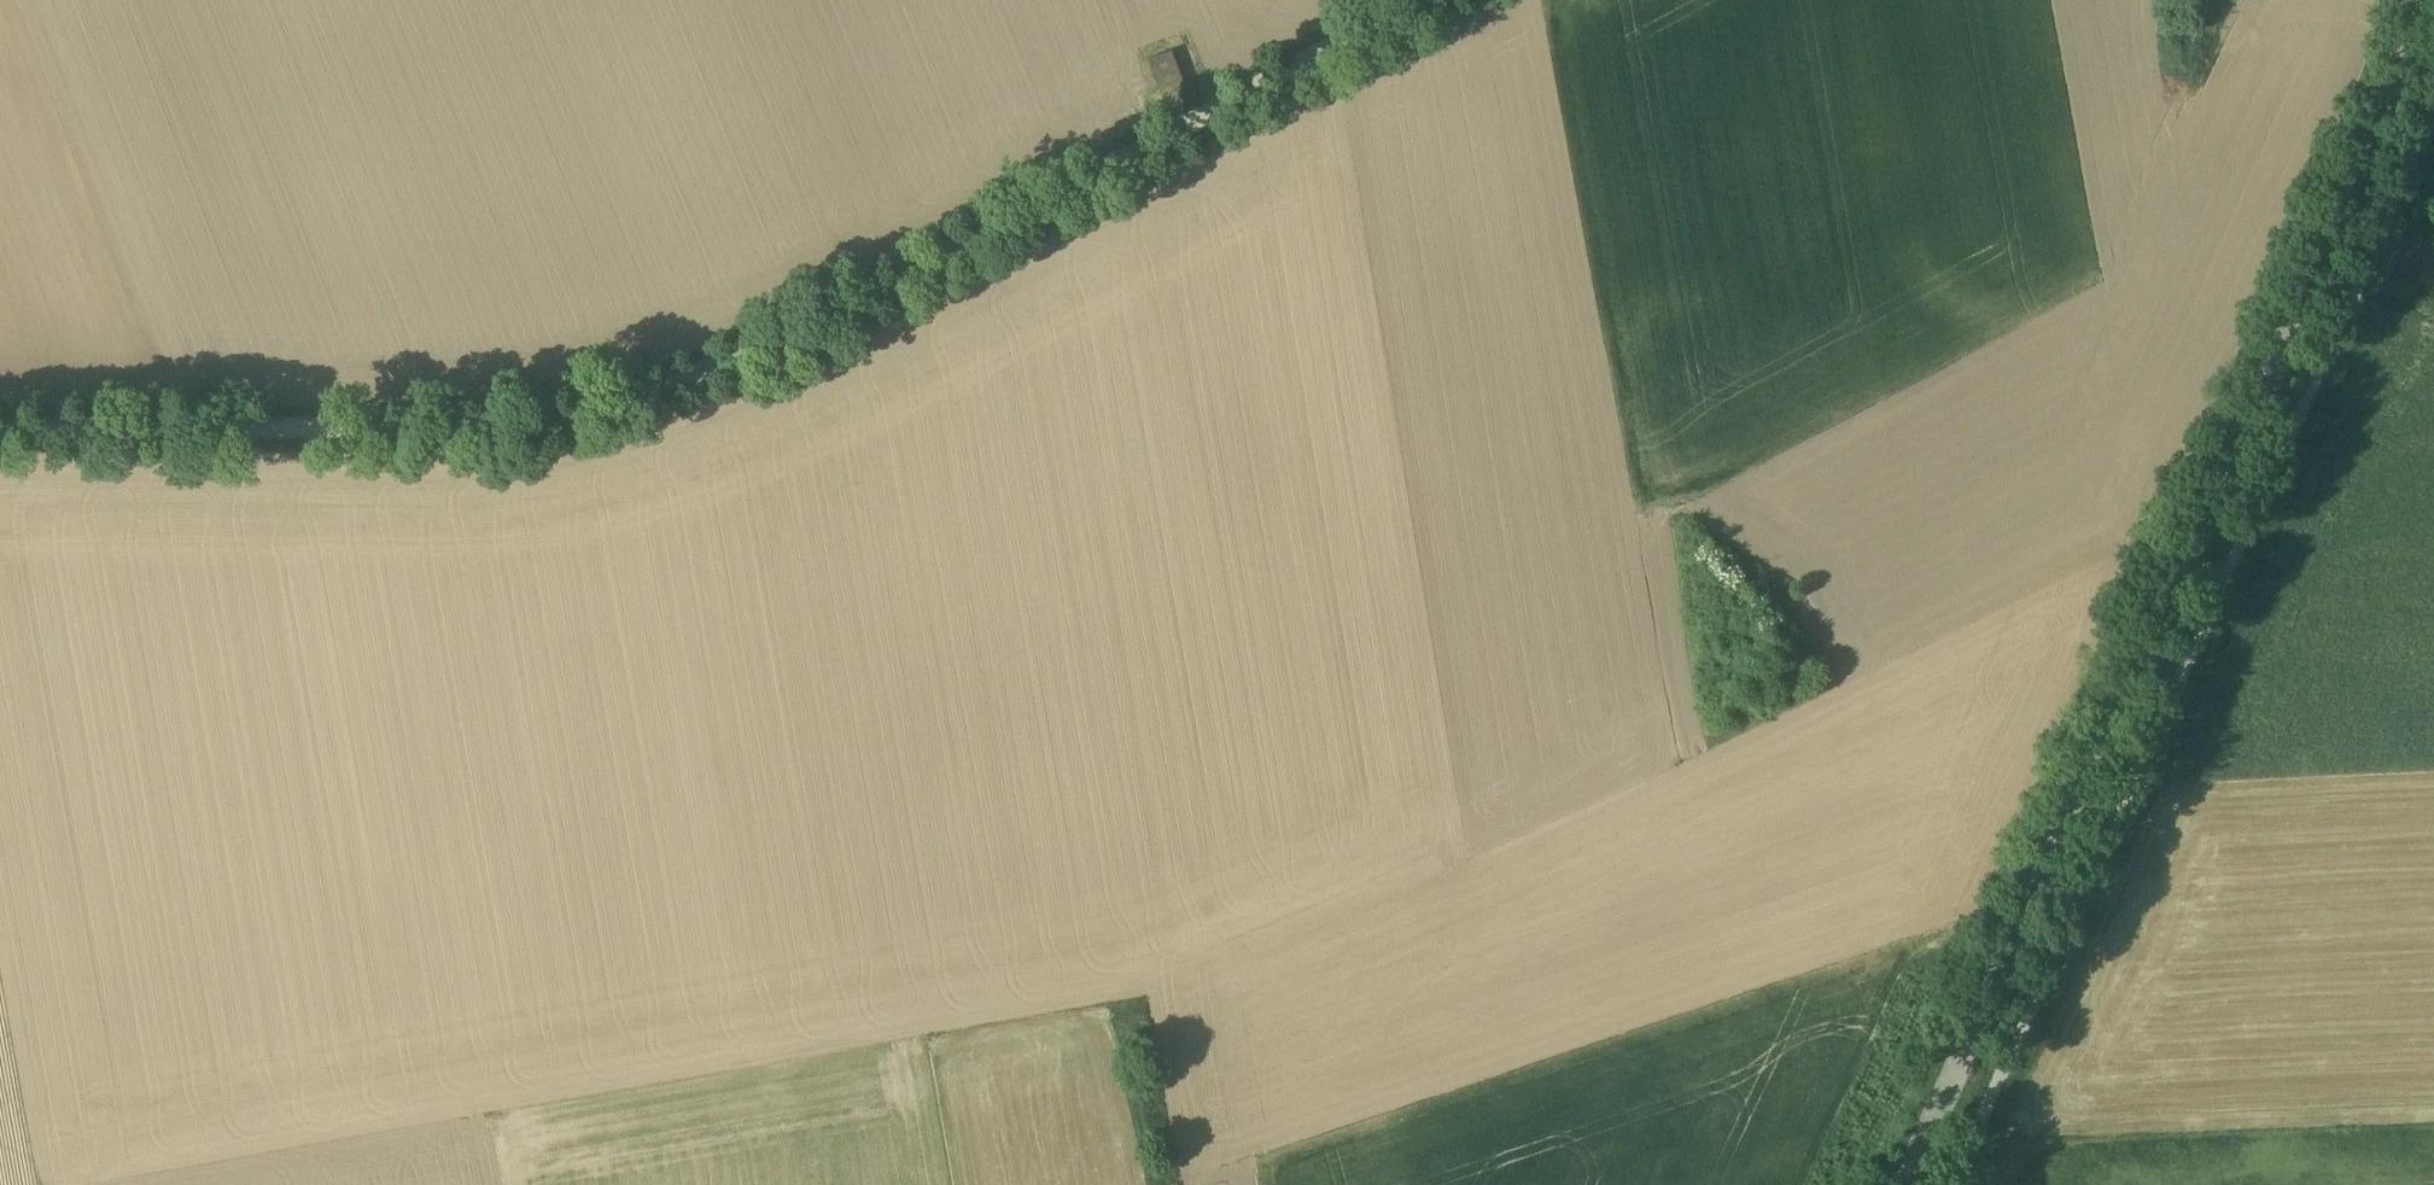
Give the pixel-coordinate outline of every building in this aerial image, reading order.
[(1168,45),(1132,59),(1151,107),(1186,93),(1168,45)]
